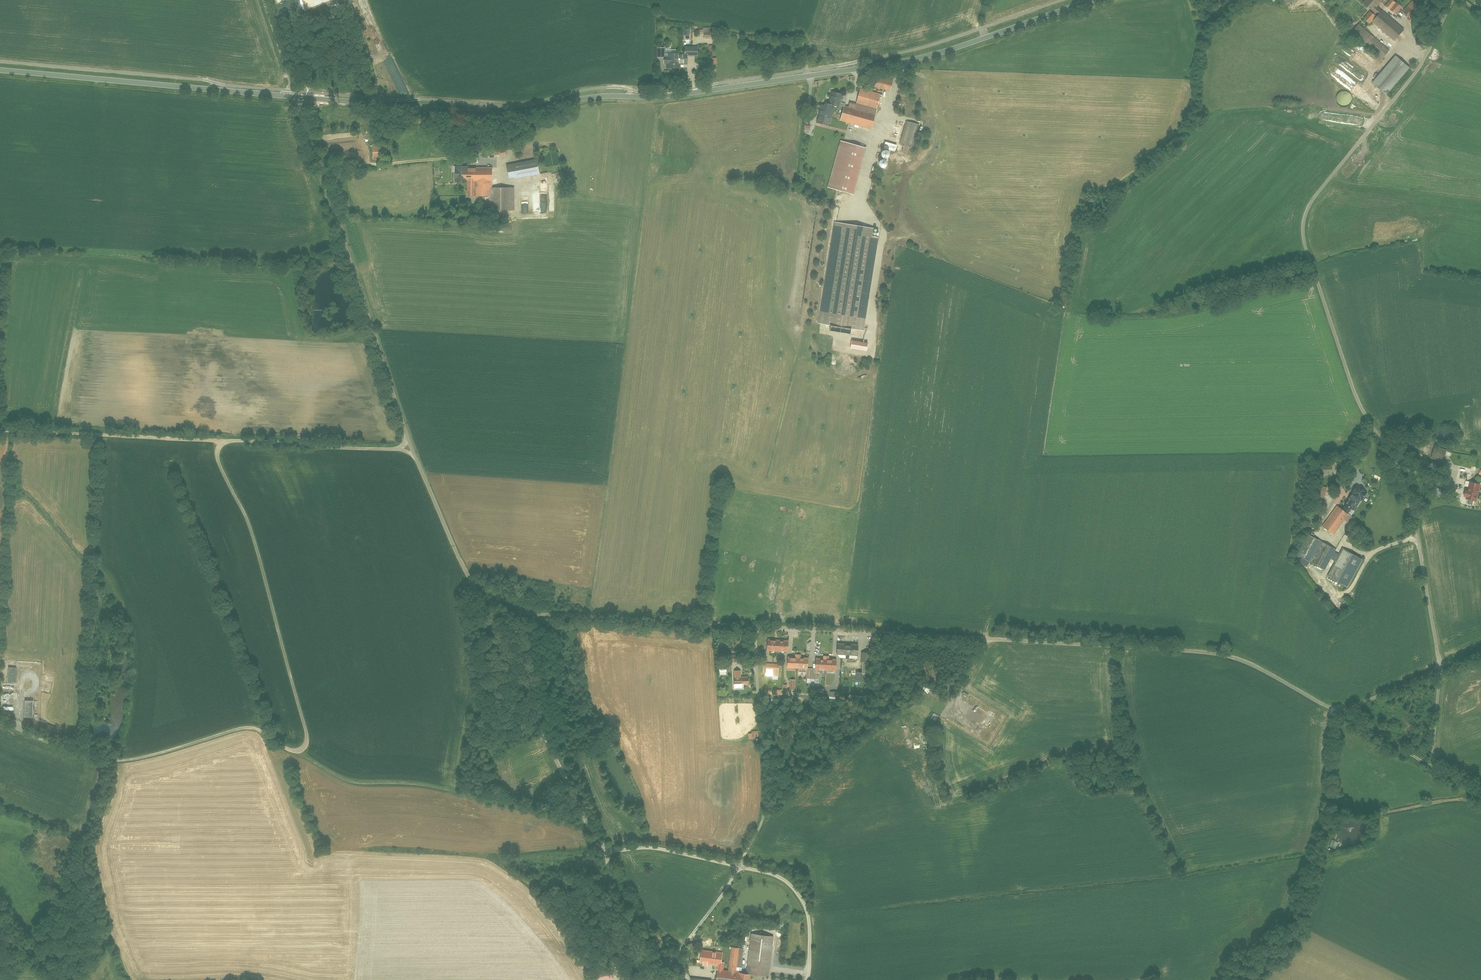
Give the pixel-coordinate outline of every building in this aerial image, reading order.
[(1372,10),(1379,16),(1372,23),(1393,41),(1403,30),(1382,12),(1375,6),(1380,0),(1368,0),(1364,4),(1371,10),(1372,10)] [(1412,2),(1404,11),(1413,19),(1422,10),(1412,2)] [(1396,4),(1390,11),(1396,16),(1402,9),(1396,4)] [(1370,12),(1364,19),(1370,24),(1375,17),(1370,12)] [(1362,27),(1353,37),(1381,60),(1390,50),(1362,27)] [(704,29),(704,39),(717,39),(718,29),(704,29)] [(677,50),(669,50),(669,54),(665,54),(665,49),(658,49),(658,59),(664,59),(664,65),(668,65),(668,70),(679,70),(679,65),(689,65),(688,58),(698,57),(698,47),(685,48),(685,56),(679,56),(679,55),(677,55),(677,50)] [(1396,57),(1373,84),(1388,96),(1410,69),(1396,57)] [(879,75),(875,88),(890,92),(893,79),(879,75)] [(876,115),(874,114),(875,108),(877,109),(880,97),(860,91),(856,103),(858,104),(856,109),(845,106),(841,121),(872,130),(876,115)] [(831,92),(827,105),(823,104),(817,124),(830,127),(835,108),(839,109),(843,95),(831,92)] [(1337,101),(1338,104),(1342,107),(1347,107),(1350,105),(1352,102),(1352,99),(1351,95),(1348,93),(1345,93),(1341,93),(1339,96),(1338,98),(1337,101)] [(918,126),(905,122),(899,143),(912,146),(918,126)] [(841,142),(829,188),(854,195),(866,149),(841,142)] [(387,147),(373,147),(374,160),(387,160),(387,147)] [(511,148),(491,148),(491,158),(511,158),(511,148)] [(506,167),(509,180),(540,174),(538,162),(506,167)] [(492,168),(456,167),(455,183),(468,183),(468,196),(489,197),(488,210),(514,211),(515,190),(492,190),(492,168)] [(851,335),(852,329),(864,330),(881,230),(834,223),(818,323),(831,325),(830,332),(851,335)] [(852,341),(851,347),(866,350),(867,343),(852,341)] [(1421,460),(1426,447),(1416,443),(1415,447),(1409,444),(1405,454),(1421,460)] [(1436,447),(1433,455),(1445,460),(1448,451),(1436,447)] [(1473,455),(1470,468),(1480,470),(1480,467),(1480,457),(1473,455)] [(1318,465),(1318,477),(1335,477),(1335,465),(1318,465)] [(1441,474),(1426,469),(1423,476),(1438,482),(1441,474)] [(1454,484),(1444,479),(1439,493),(1449,497),(1454,484)] [(1478,483),(1470,481),(1466,497),(1475,499),(1478,483)] [(1357,485),(1351,493),(1362,500),(1368,492),(1357,485)] [(1317,488),(1317,498),(1325,498),(1325,488),(1317,488)] [(1362,500),(1353,494),(1342,509),(1338,506),(1323,528),(1334,536),(1352,512),(1353,512),(1362,500)] [(1373,536),(1354,523),(1345,538),(1364,550),(1373,536)] [(1308,535),(1296,555),(1323,570),(1335,549),(1308,535)] [(1344,549),(1328,577),(1339,582),(1354,554),(1344,549)] [(767,639),(767,650),(788,651),(788,640),(767,639)] [(838,644),(838,656),(859,656),(859,645),(838,644)] [(871,653),(861,652),(861,663),(871,663),(871,653)] [(808,670),(809,658),(788,658),(788,670),(808,670),(807,685),(811,685),(812,680),(816,680),(816,674),(823,674),(823,671),(836,671),(837,661),(816,660),(816,670),(808,670)] [(773,680),(779,680),(780,664),(767,664),(766,675),(773,675),(773,680)] [(17,670),(8,669),(8,684),(17,685),(17,670)] [(741,670),(734,671),(735,690),(743,689),(743,685),(749,685),(749,677),(741,677),(741,670)] [(927,696),(932,690),(927,685),(922,691),(927,696)] [(9,686),(5,688),(25,701),(29,694),(16,686),(9,686)] [(35,701),(24,701),(23,720),(35,720),(35,701)] [(42,729),(57,735),(60,726),(46,720),(42,729)] [(613,747),(609,739),(601,743),(605,751),(613,747)] [(621,943),(636,946),(637,940),(627,938),(628,934),(623,933),(621,943)] [(733,947),(730,973),(718,972),(717,979),(752,979),(753,975),(769,977),(774,937),(751,934),(747,972),(737,971),(738,964),(742,965),(744,948),(733,947)] [(670,946),(676,951),(680,945),(674,940),(670,946)] [(722,954),(707,951),(706,961),(721,964),(722,954)] [(648,962),(629,957),(627,964),(646,969),(648,962)]
